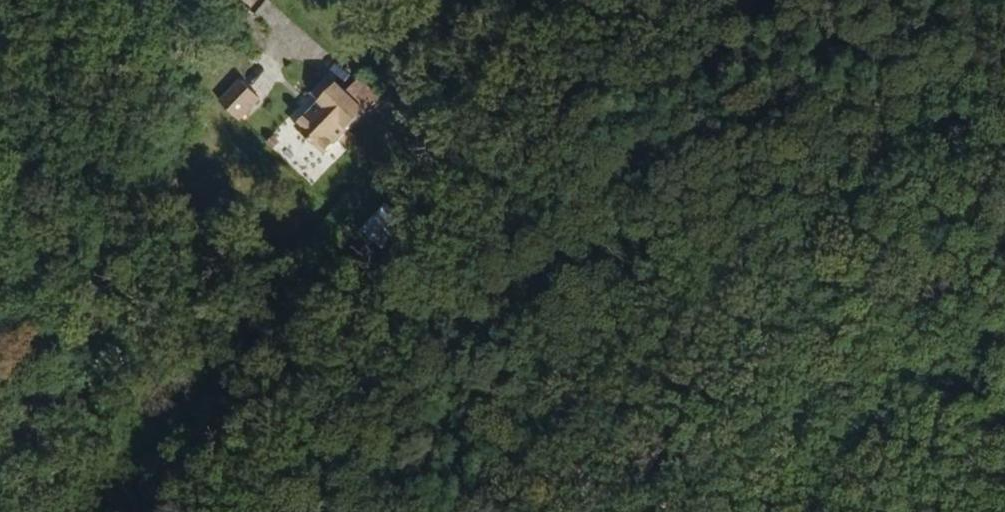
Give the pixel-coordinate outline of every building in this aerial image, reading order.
[(238,123),(260,100),(237,79),(215,102),(238,123)] [(336,83),(290,124),(324,161),(354,134),(348,128),(364,114),(336,83)] [(266,197),(310,157),(274,119),(254,137),(262,146),(240,167),(266,197)]
